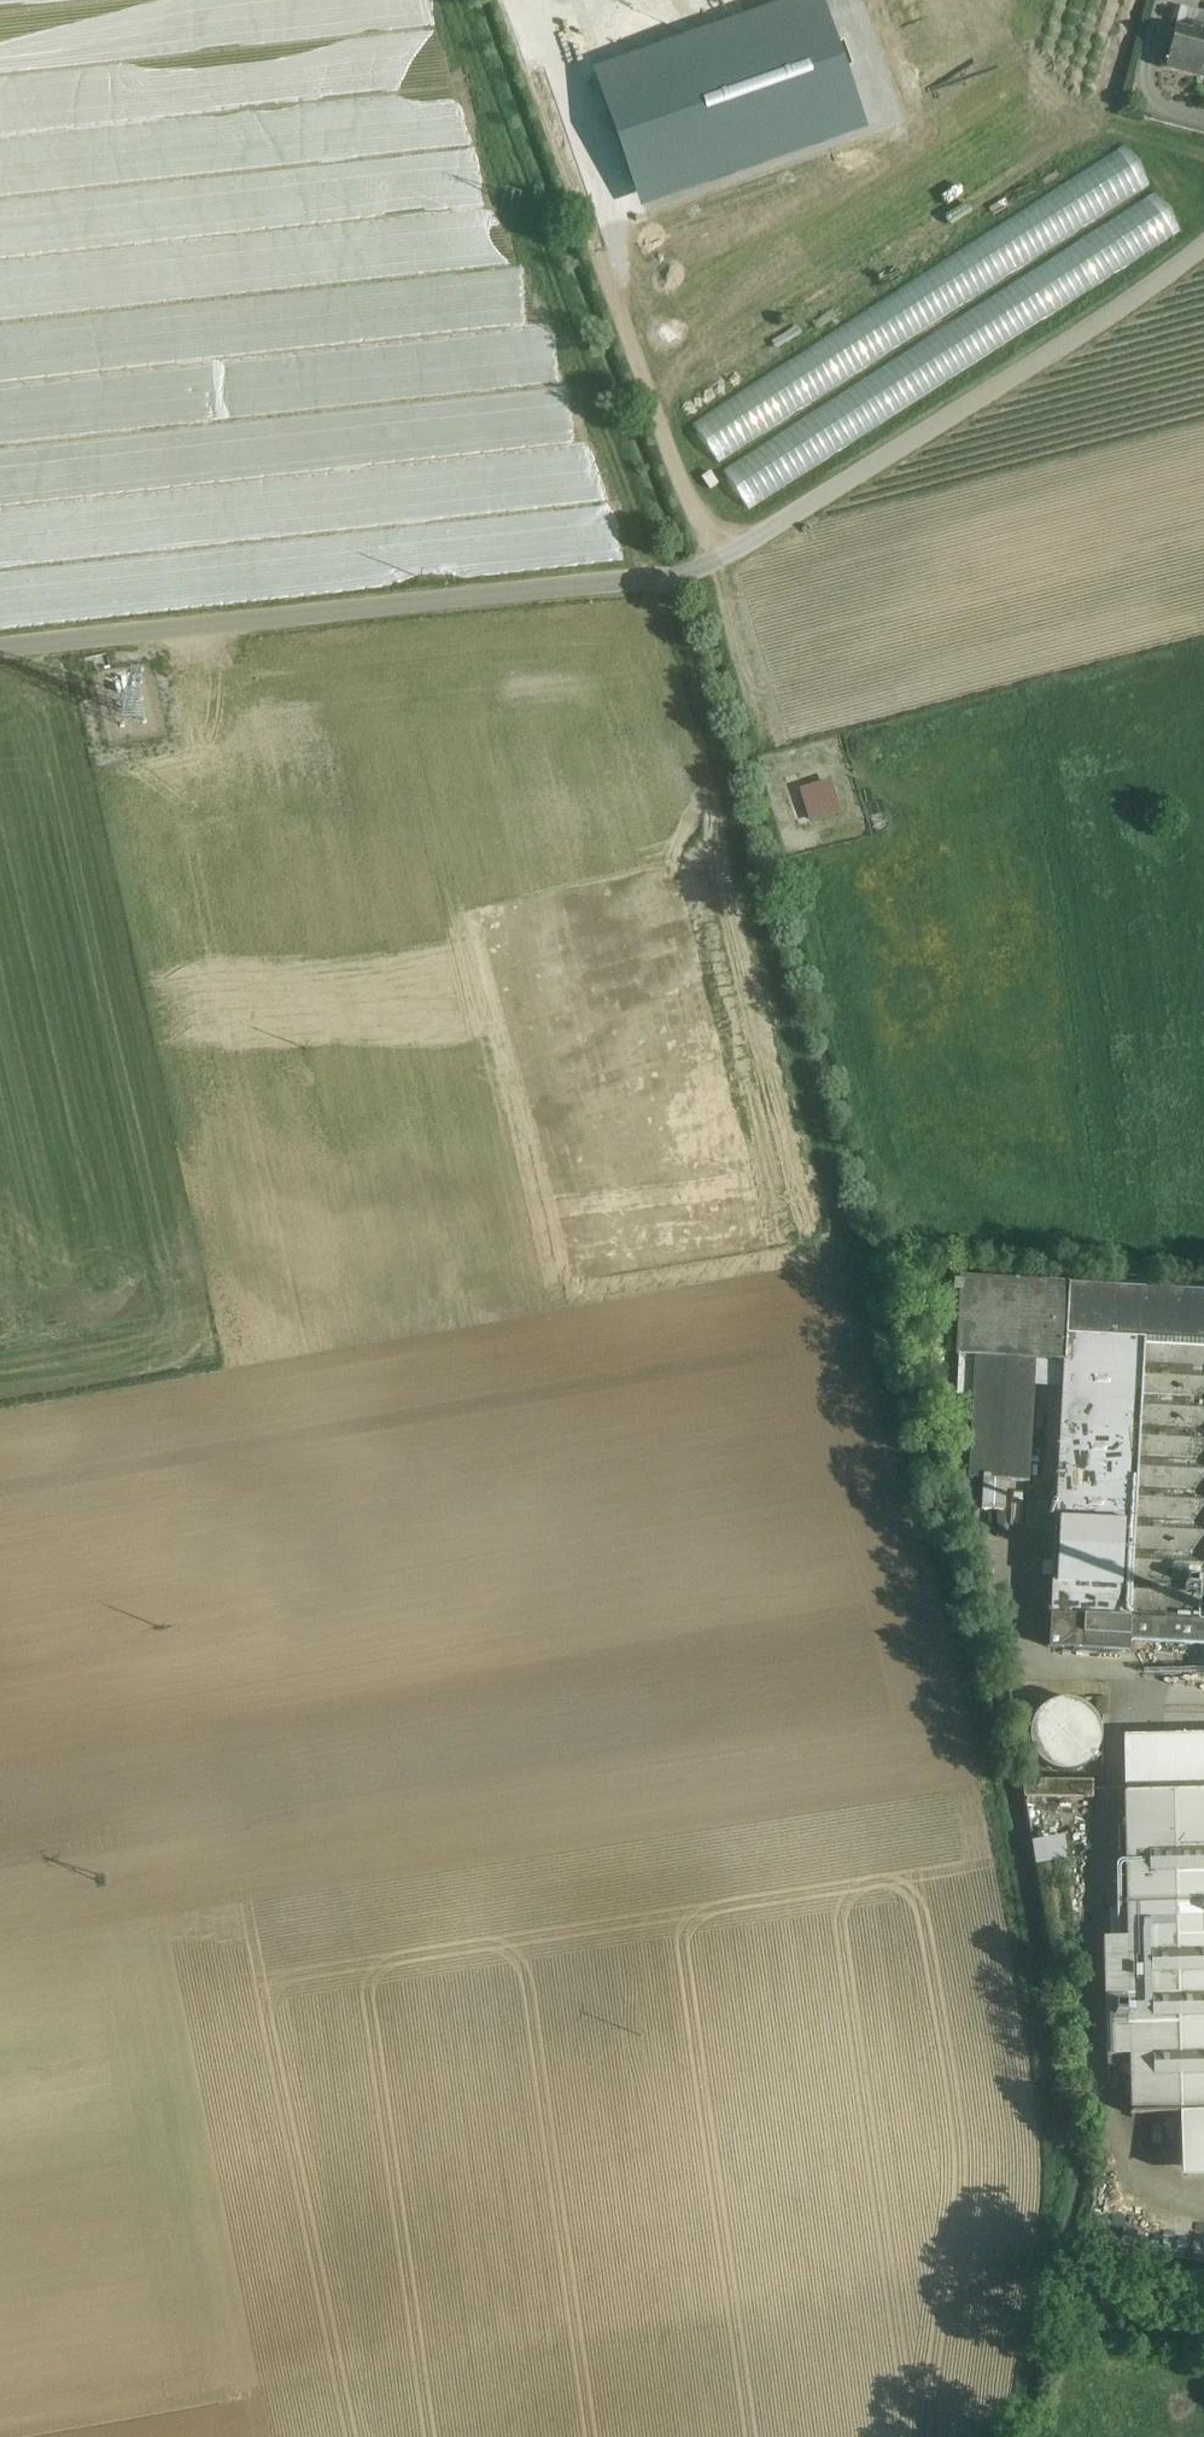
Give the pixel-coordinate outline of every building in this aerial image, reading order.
[(1203,76),(1203,14),(1198,13),(1191,38),(1183,71),(1203,76)] [(1191,38),(1175,34),(1166,67),(1183,71),(1191,38)] [(826,776),(795,786),(805,823),(837,814),(826,776)] [(1068,1286),(960,1280),(959,1285),(954,1285),(953,1293),(959,1294),(956,1357),(976,1358),(969,1480),(1029,1483),(1036,1361),(1064,1363),(1068,1286)] [(1068,1286),(1064,1363),(1049,1649),(1129,1653),(1130,1641),(1203,1645),(1203,1294),(1068,1286)] [(1110,1699),(1022,1698),(1035,1781),(1094,1782),(1103,1782),(1105,1716),(1110,1716),(1110,1699)] [(1094,1782),(1035,1781),(1023,1785),(1025,1798),(1093,1799),(1094,1782)] [(1125,1794),(1128,1940),(1104,1940),(1106,2057),(1107,2057),(1130,2057),(1130,2067),(1131,2116),(1203,2114),(1203,1793),(1125,1794)] [(1043,1839),(1046,1864),(1081,1859),(1078,1835),(1043,1839)] [(1130,2067),(1130,2057),(1107,2057),(1107,2067),(1130,2067)]
